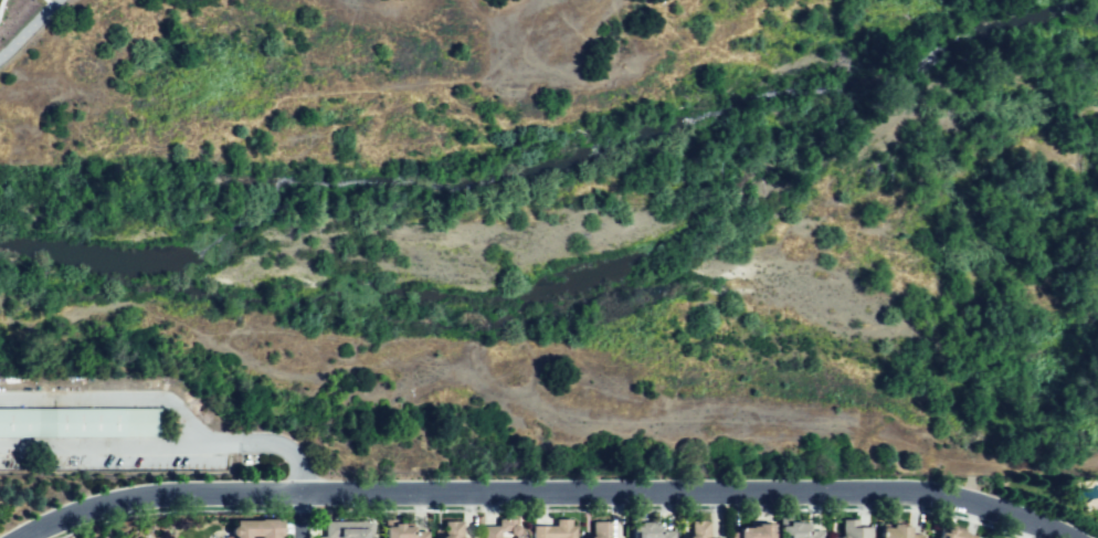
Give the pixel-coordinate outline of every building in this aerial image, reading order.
[(162,436),(0,437),(0,412),(162,411),(162,436)] [(705,517),(684,517),(685,537),(705,537),(705,517)] [(867,529),(867,537),(840,537),(840,517),(853,517),(854,529),(867,529)] [(479,537),(500,537),(500,535),(514,535),(514,518),(494,518),(494,524),(479,524),(479,537)] [(230,519),(230,537),(245,537),(245,535),(253,535),(253,537),(270,537),(270,536),(275,536),(275,519),(230,519)] [(362,527),(362,537),(344,537),(328,537),(311,537),(312,535),(321,536),(321,519),(338,520),(338,527),(362,527)] [(530,537),(572,537),(572,528),(567,528),(567,519),(551,519),(551,527),(530,527),(530,537)] [(605,519),(585,520),(585,537),(606,537),(605,519)] [(423,531),(411,531),(411,527),(400,527),(400,520),(386,520),(386,529),(379,529),(379,537),(423,537),(423,531)] [(460,520),(458,537),(441,537),(441,520),(460,520)] [(656,530),(656,520),(635,520),(635,527),(627,527),(627,537),(645,537),(657,537),(671,537),(671,530),(656,530)] [(768,521),(768,537),(728,537),(728,528),(751,528),(751,520),(768,521)] [(817,530),(817,537),(778,537),(778,521),(806,521),(806,530),(817,530)] [(877,537),(917,537),(917,535),(905,534),(905,523),(884,521),(883,530),(877,530),(877,537)] [(937,526),(933,537),(974,537),(974,536),(937,526)]
